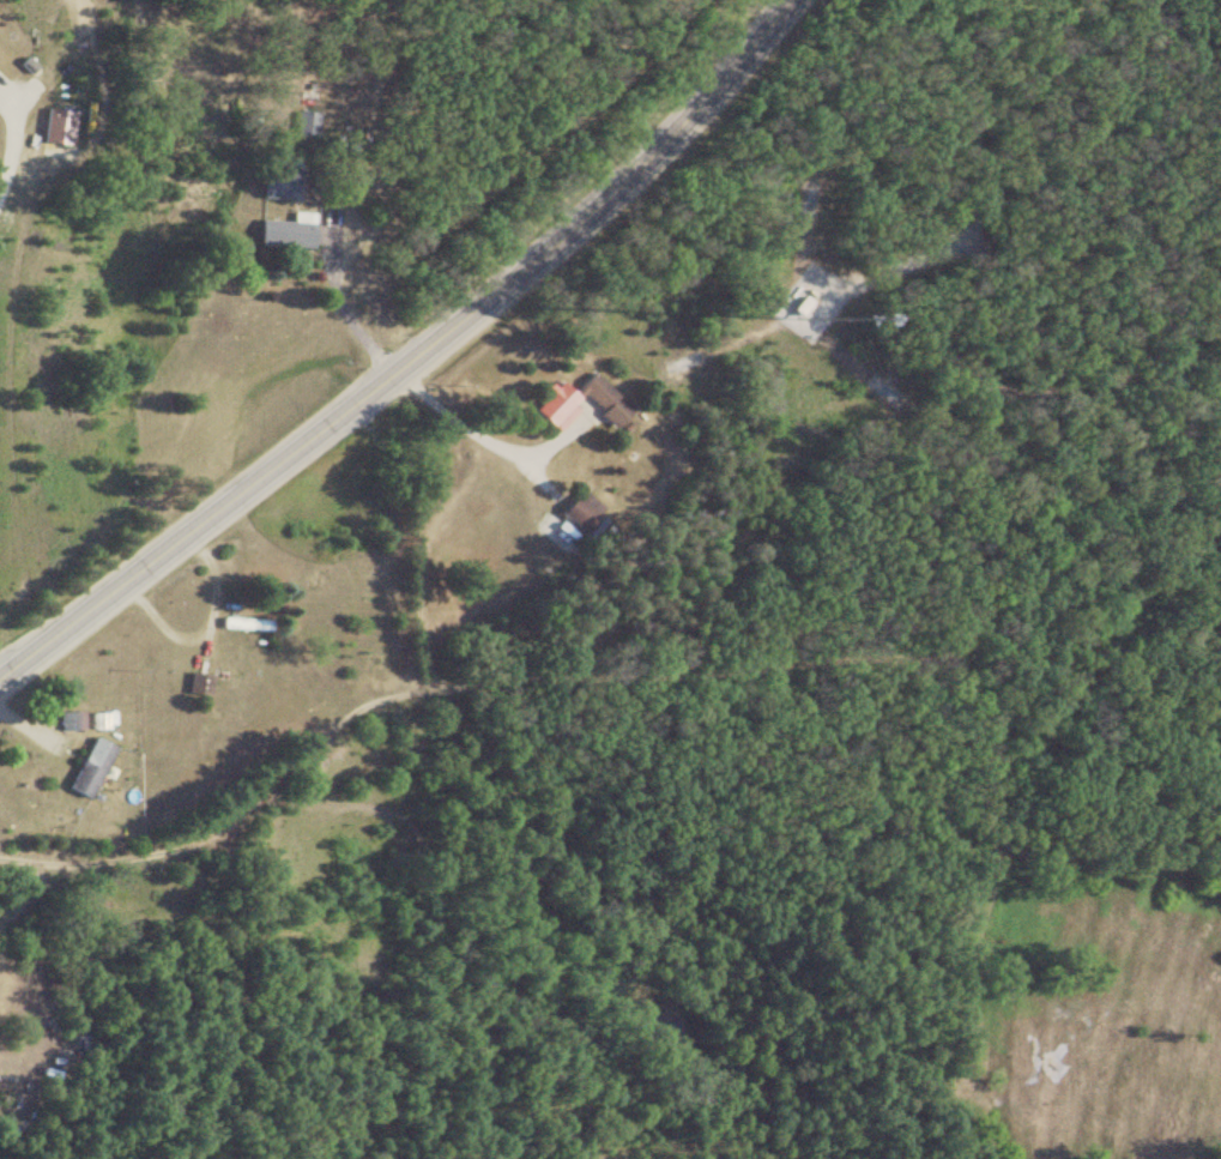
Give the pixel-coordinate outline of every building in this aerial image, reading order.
[(56,150),(67,117),(41,109),(30,142),(56,150)] [(294,112),(286,125),(301,134),(309,121),(294,112)] [(245,246),(301,251),(305,215),(282,213),(282,224),(248,222),(245,246)] [(789,317),(798,310),(793,303),(784,309),(789,317)] [(541,430),(569,401),(603,433),(624,411),(585,373),(563,396),(551,385),(524,413),(541,430)] [(600,518),(573,490),(550,513),(577,540),(600,518)] [(198,695),(200,677),(182,675),(180,693),(198,695)] [(75,713),(50,713),(50,731),(75,731),(75,713)] [(59,791),(81,800),(104,746),(82,737),(59,791)]
